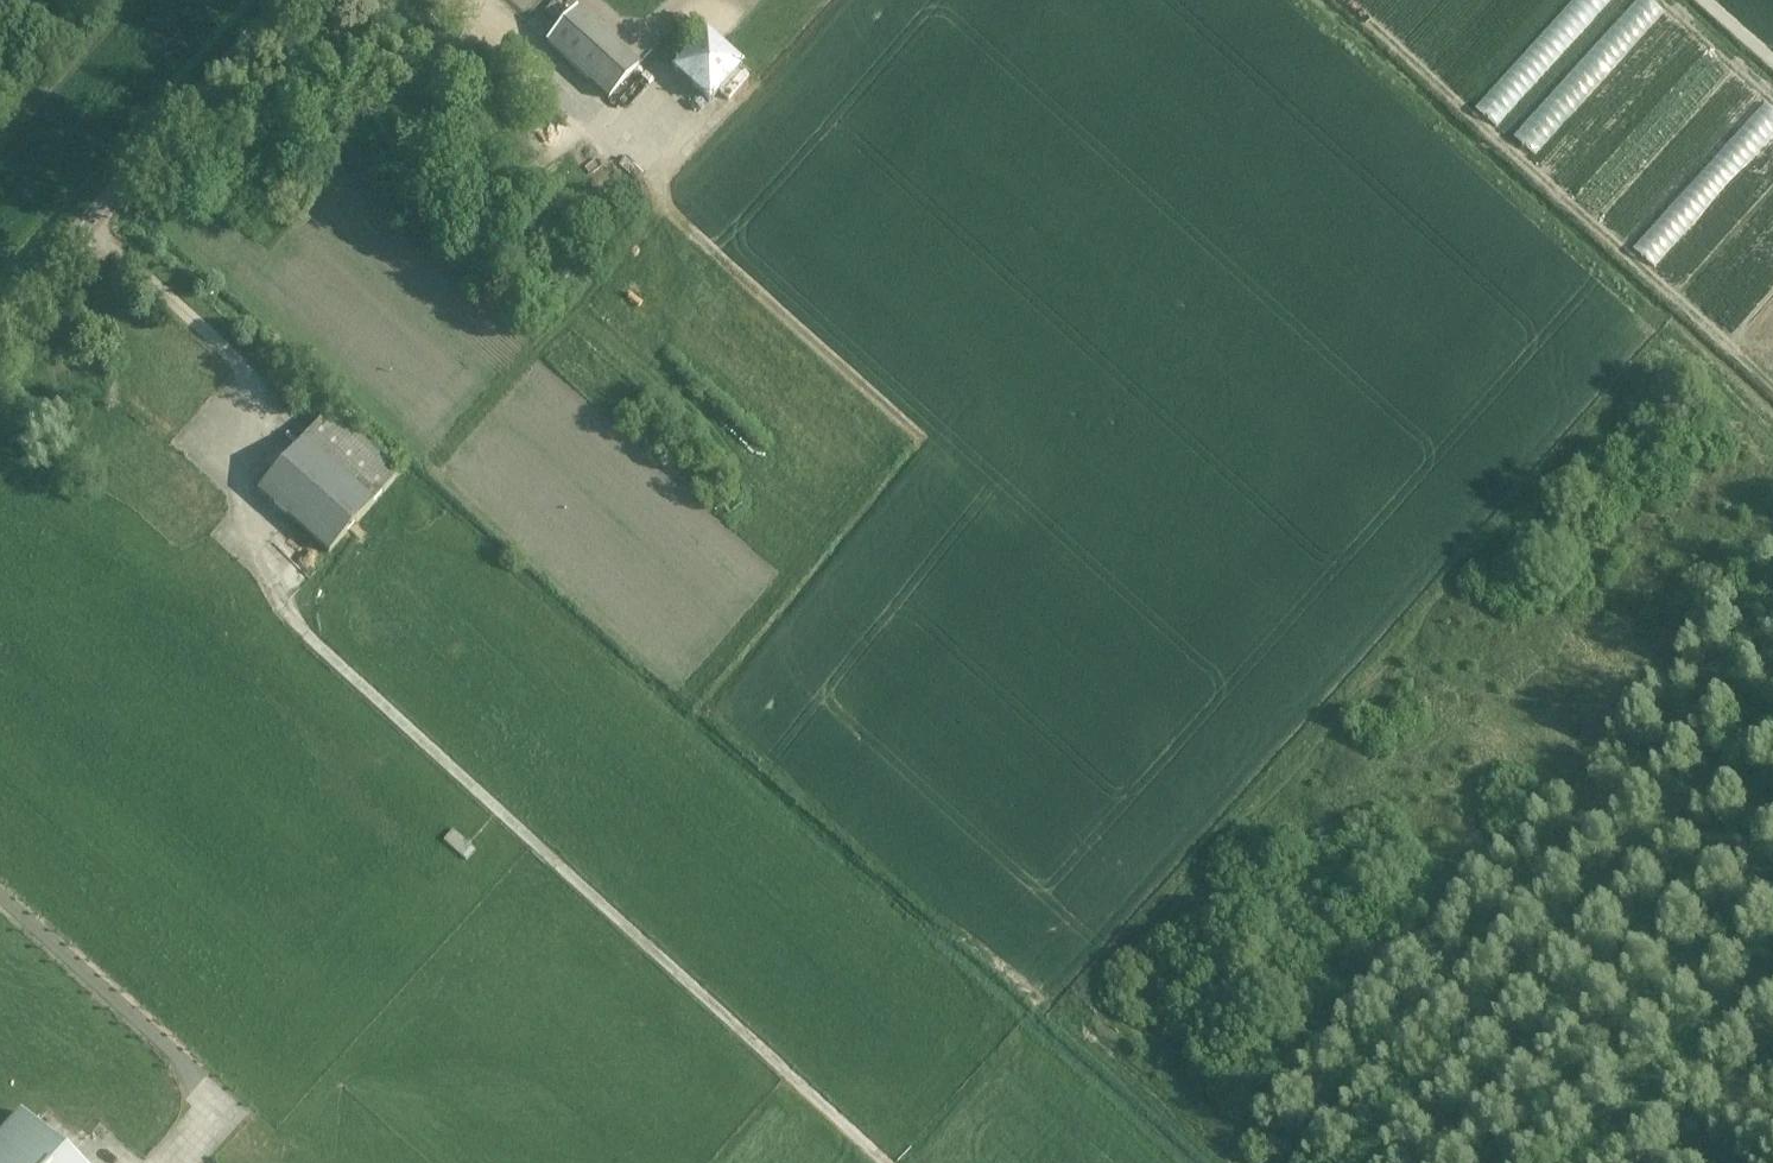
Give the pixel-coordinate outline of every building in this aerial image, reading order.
[(577,8),(546,42),(608,98),(638,64),(577,8)] [(673,68),(709,101),(741,65),(706,33),(673,68)] [(328,553),(398,474),(326,411),(257,489),(328,553)] [(20,1112),(0,1134),(0,1162),(77,1162),(20,1112)]
